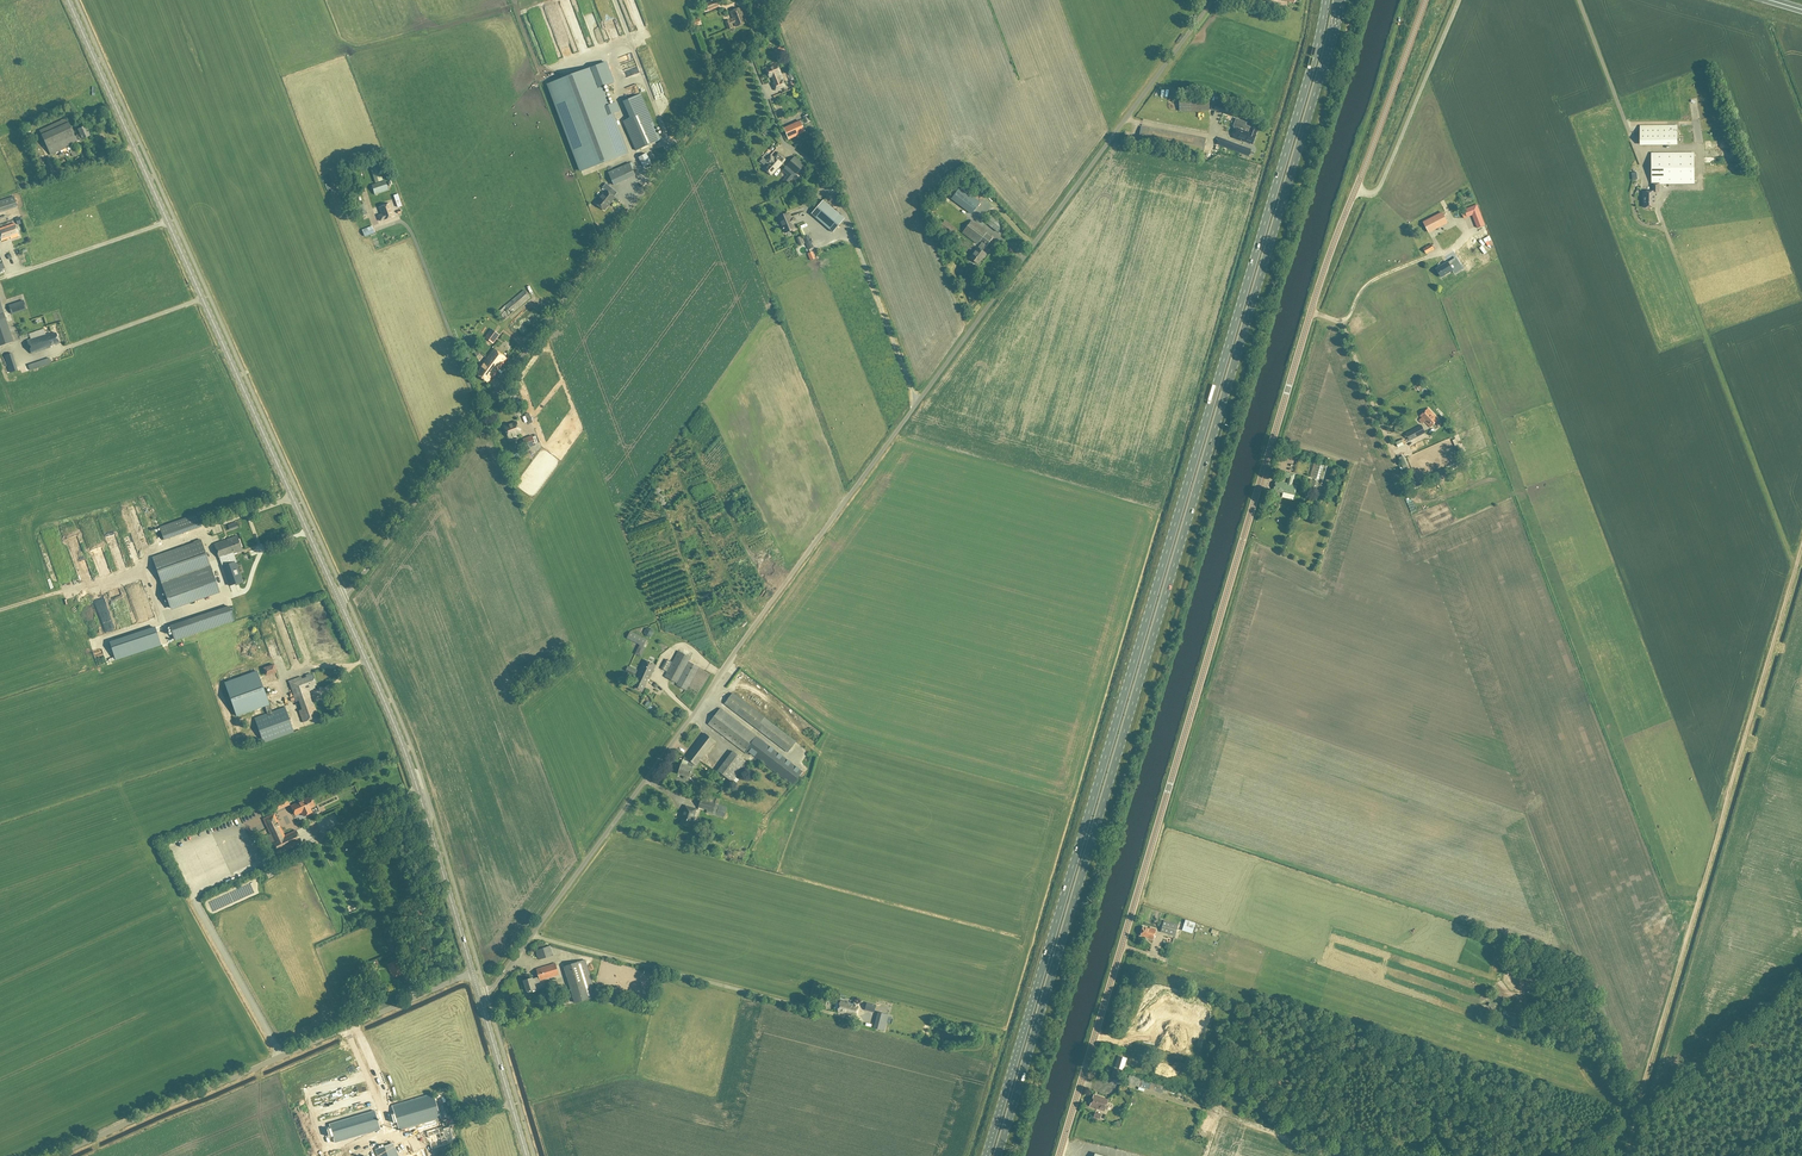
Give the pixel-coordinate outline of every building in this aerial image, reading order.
[(714,0),(711,2),(706,4),(708,11),(719,6),(717,0),(715,0),(714,0)] [(733,20),(730,22),(729,21),(725,22),(728,30),(732,28),(731,24),(734,23),(736,27),(747,22),(741,8),(730,12),(733,20)] [(695,27),(702,25),(699,19),(692,21),(695,27)] [(613,39),(619,37),(614,20),(608,22),(613,39)] [(775,51),(779,56),(786,52),(782,46),(775,51)] [(612,114),(618,111),(615,102),(608,105),(601,87),(613,83),(605,63),(548,85),(581,171),(627,154),(612,114)] [(769,78),(772,77),(774,83),(773,84),(775,91),(785,87),(783,80),(781,81),(779,74),(781,74),(777,63),(772,65),(772,66),(765,68),(769,78)] [(1224,113),(1238,118),(1240,112),(1227,107),(1224,113)] [(648,110),(630,118),(624,120),(636,150),(661,141),(648,110)] [(50,154),(60,150),(66,147),(68,150),(69,150),(72,157),(78,154),(73,144),(77,142),(77,141),(82,139),(90,136),(85,126),(78,129),(80,134),(74,136),(67,119),(40,131),(50,154)] [(784,129),(789,139),(805,132),(800,121),(784,129)] [(1250,131),(1237,126),(1233,138),(1244,142),(1252,144),(1257,130),(1251,128),(1250,131)] [(766,127),(760,132),(765,137),(770,131),(766,127)] [(1138,141),(1203,153),(1206,139),(1141,127),(1138,141)] [(1666,130),(1666,145),(1677,145),(1677,130),(1666,130)] [(1251,150),(1244,147),(1219,138),(1217,144),(1249,156),(1251,150)] [(1694,153),(1651,153),(1652,184),(1653,192),(1643,192),(1643,202),(1644,202),(1644,208),(1655,208),(1655,192),(1659,192),(1659,184),(1694,184),(1694,153)] [(646,154),(639,157),(643,167),(651,163),(646,154)] [(766,161),(768,163),(764,169),(771,175),(781,163),(774,157),(774,158),(770,155),(766,161)] [(797,174),(801,170),(805,165),(794,156),(787,166),(797,174)] [(608,172),(614,185),(635,176),(632,167),(634,166),(632,162),(630,163),(608,172)] [(836,184),(829,165),(822,167),(829,186),(836,184)] [(375,183),(383,180),(380,171),(372,174),(375,183)] [(388,190),(385,180),(371,185),(374,194),(388,190)] [(762,182),(768,193),(778,188),(776,184),(770,187),(766,180),(762,182)] [(606,190),(596,203),(604,210),(615,197),(608,192),(611,188),(606,183),(602,188),(606,190)] [(951,199),(971,214),(980,203),(960,187),(951,199)] [(13,196),(0,201),(0,211),(17,205),(13,196)] [(365,210),(362,200),(353,203),(357,213),(365,210)] [(823,200),(811,214),(833,232),(844,218),(823,200)] [(379,207),(382,214),(379,215),(380,221),(394,216),(390,204),(379,207)] [(1464,209),(1467,217),(1472,215),(1477,228),(1479,227),(1482,236),(1488,233),(1477,205),(1464,209)] [(795,229),(792,223),(795,222),(793,218),(791,219),(788,213),(779,217),(783,228),(782,229),(782,230),(784,229),(785,233),(795,229)] [(991,216),(985,223),(997,233),(1003,226),(991,216)] [(1443,216),(1422,223),(1426,234),(1447,226),(1443,216)] [(957,230),(945,220),(937,230),(950,240),(957,230)] [(977,244),(980,242),(981,243),(970,259),(977,264),(980,260),(981,261),(986,254),(982,251),(992,238),(991,237),(991,236),(986,233),(987,232),(972,220),(962,233),(977,244)] [(11,239),(19,236),(15,223),(0,228),(0,237),(1,241),(10,238),(11,239)] [(362,230),(364,236),(374,233),(372,226),(362,230)] [(810,240),(808,236),(804,238),(808,249),(813,247),(811,243),(812,242),(811,239),(810,240)] [(1426,254),(1434,249),(1431,244),(1423,249),(1426,254)] [(1447,262),(1436,269),(1442,277),(1453,271),(1451,268),(1458,264),(1460,266),(1464,263),(1455,255),(1452,259),(1453,259),(1448,262),(1447,262)] [(524,290),(496,313),(503,321),(530,298),(524,290)] [(23,300),(9,305),(11,314),(26,309),(23,300)] [(0,302),(0,345),(13,341),(0,302)] [(31,339),(27,340),(31,353),(50,347),(50,345),(59,342),(56,332),(51,334),(51,333),(46,335),(44,329),(29,333),(31,339)] [(485,337),(493,343),(499,335),(491,329),(485,337)] [(493,378),(507,359),(493,349),(479,367),(481,369),(476,374),(487,382),(488,381),(489,382),(492,377),(493,378)] [(30,370),(50,363),(55,362),(53,357),(28,365),(30,370)] [(1428,408),(1420,416),(1422,418),(1420,420),(1423,423),(1425,421),(1431,428),(1439,420),(1428,408)] [(521,433),(520,430),(516,421),(504,426),(507,435),(508,435),(509,437),(521,433)] [(1410,441),(1415,439),(1425,434),(1421,426),(1411,431),(1406,433),(1410,441)] [(524,440),(527,447),(535,444),(532,437),(524,440)] [(1406,443),(1404,439),(1401,440),(1401,439),(1396,443),(1398,448),(1404,445),(1404,444),(1406,443)] [(1311,478),(1322,481),(1326,464),(1316,461),(1311,478)] [(1295,475),(1293,474),(1283,472),(1282,477),(1288,478),(1287,484),(1276,481),(1274,491),(1294,496),(1297,486),(1292,485),(1293,479),(1294,479),(1295,475)] [(1321,495),(1323,489),(1320,489),(1322,482),(1319,482),(1310,479),(1307,490),(1312,492),(1321,495)] [(191,516),(195,528),(201,526),(197,514),(191,516)] [(237,536),(214,544),(219,559),(242,551),(237,536)] [(219,593),(211,567),(201,540),(152,558),(162,585),(171,610),(219,593)] [(242,581),(240,577),(235,562),(232,563),(229,555),(220,559),(223,566),(222,567),(229,586),(236,583),(242,581)] [(215,627),(235,621),(230,606),(210,612),(215,627)] [(734,635),(740,632),(738,626),(731,628),(734,635)] [(110,642),(116,660),(161,645),(155,627),(110,642)] [(647,640),(630,631),(627,639),(643,647),(647,640)] [(271,648),(278,646),(276,639),(268,641),(271,648)] [(665,677),(676,683),(690,657),(679,651),(665,677)] [(672,662),(667,659),(661,669),(666,672),(672,662)] [(644,674),(644,673),(646,674),(645,677),(648,679),(649,679),(656,665),(644,660),(638,672),(644,674)] [(677,686),(685,690),(698,667),(690,662),(677,686)] [(267,713),(272,712),(257,671),(224,683),(236,717),(265,707),(267,713)] [(644,674),(638,672),(638,673),(639,673),(633,687),(643,691),(648,679),(645,677),(646,674),(644,673),(644,674)] [(268,674),(269,681),(279,679),(278,673),(268,674)] [(288,681),(295,702),(298,701),(301,709),(298,711),(303,723),(318,717),(313,703),(318,702),(315,695),(311,696),(309,690),(315,688),(314,686),(316,685),(312,675),(311,676),(310,673),(305,675),(306,677),(302,679),(301,677),(288,681)] [(732,693),(724,704),(788,752),(796,742),(732,693)] [(267,713),(254,718),(264,743),(294,732),(284,707),(272,712),(267,713)] [(709,724),(748,754),(749,752),(753,755),(792,785),(802,772),(720,709),(709,724)] [(678,774),(684,775),(683,777),(684,779),(687,780),(688,779),(689,777),(690,777),(693,768),(692,768),(694,764),(696,765),(715,741),(704,733),(686,757),(689,760),(687,766),(681,764),(678,774)] [(792,755),(799,760),(805,754),(798,748),(792,755)] [(717,770),(732,782),(747,762),(732,751),(717,770)] [(314,806),(310,797),(291,806),(295,815),(302,812),(304,816),(312,812),(310,808),(314,806)] [(718,805),(701,800),(699,807),(707,810),(706,813),(716,815),(718,805)] [(685,806),(683,815),(680,824),(690,827),(692,820),(693,820),(696,809),(685,806)] [(282,813),(284,821),(291,819),(289,811),(282,813)] [(284,837),(273,815),(263,819),(274,841),(272,842),(277,853),(301,842),(296,831),(284,837)] [(1183,930),(1193,934),(1197,924),(1187,920),(1183,930)] [(1178,925),(1164,921),(1160,932),(1175,936),(1178,925)] [(1151,928),(1150,929),(1143,927),(1140,936),(1146,937),(1145,938),(1153,940),(1156,929),(1151,928)] [(398,951),(393,938),(387,939),(392,953),(398,951)] [(550,946),(545,948),(538,950),(536,951),(539,960),(553,955),(550,946)] [(387,965),(391,974),(392,974),(394,977),(402,974),(399,967),(400,967),(397,960),(387,965)] [(596,997),(585,960),(564,966),(575,1003),(596,997)] [(533,978),(523,981),(525,985),(524,986),(525,990),(526,989),(527,991),(532,990),(532,991),(535,990),(535,989),(536,988),(534,984),(540,982),(540,980),(559,975),(556,963),(536,969),(539,977),(533,979),(533,978)] [(369,978),(360,981),(361,988),(370,985),(369,978)] [(856,1015),(858,1007),(859,1004),(854,1003),(853,1004),(841,1001),(841,1004),(836,1003),(835,1008),(839,1009),(839,1012),(851,1015),(851,1014),(856,1015)] [(1507,1012),(1521,1015),(1523,1004),(1510,1001),(1507,1012)] [(876,1005),(867,1003),(865,1010),(874,1012),(876,1005)] [(1509,1025),(1517,1027),(1519,1018),(1511,1016),(1509,1025)] [(1544,1026),(1540,1024),(1534,1022),(1531,1028),(1537,1031),(1542,1032),(1544,1026)] [(1115,1068),(1123,1070),(1126,1058),(1118,1056),(1115,1068)] [(1127,1082),(1158,1093),(1161,1093),(1164,1086),(1161,1085),(1130,1075),(1127,1082)] [(433,1094),(392,1106),(399,1130),(440,1118),(433,1094)] [(1104,1111),(1108,1100),(1094,1095),(1090,1106),(1104,1111)] [(375,1111),(329,1124),(333,1140),(379,1126),(375,1111)] [(1095,1113),(1094,1115),(1092,1120),(1098,1122),(1101,1115),(1095,1113)] [(443,1131),(442,1127),(426,1132),(431,1149),(453,1143),(450,1129),(443,1131)] [(375,1149),(378,1155),(397,1155),(393,1144),(375,1149)]
